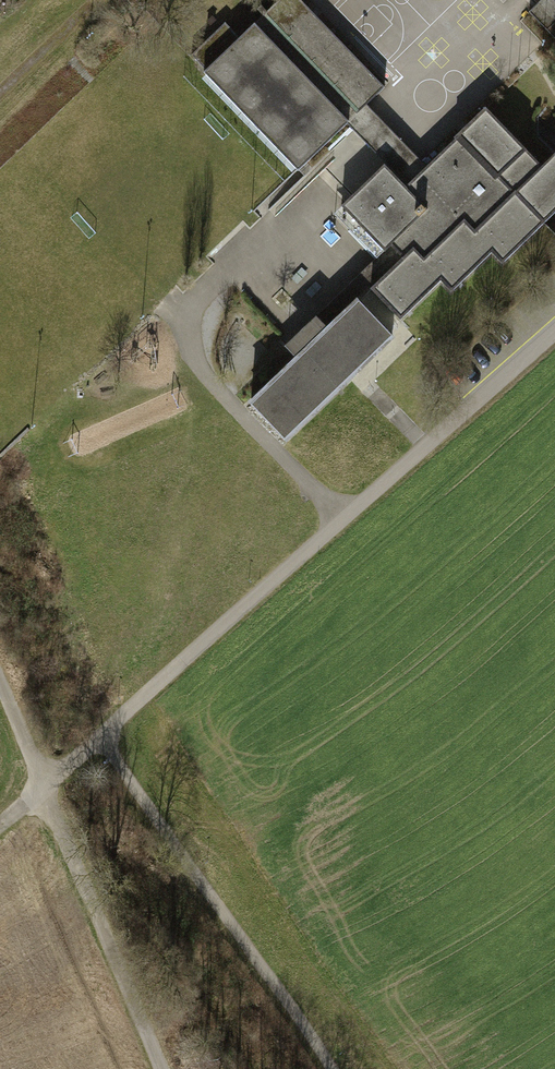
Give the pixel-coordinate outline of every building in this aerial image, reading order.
[(232,41),(221,30),(188,61),(199,72),(198,74),(295,175),(346,126),(366,108),(384,93),(293,0),(275,0),(232,41)] [(366,108),(346,126),(384,168),(402,188),(412,179),(422,170),(416,163),(366,108)] [(440,287),(449,296),(491,257),(503,269),(554,219),(554,163),(553,160),(538,174),(482,116),(422,170),(412,179),(402,188),(384,168),(336,215),(380,260),(391,250),(404,263),(370,296),(399,326),(440,287)] [(284,447),(393,342),(356,304),(326,333),(313,319),(287,344),(281,350),(294,363),(247,409),(284,447)]
